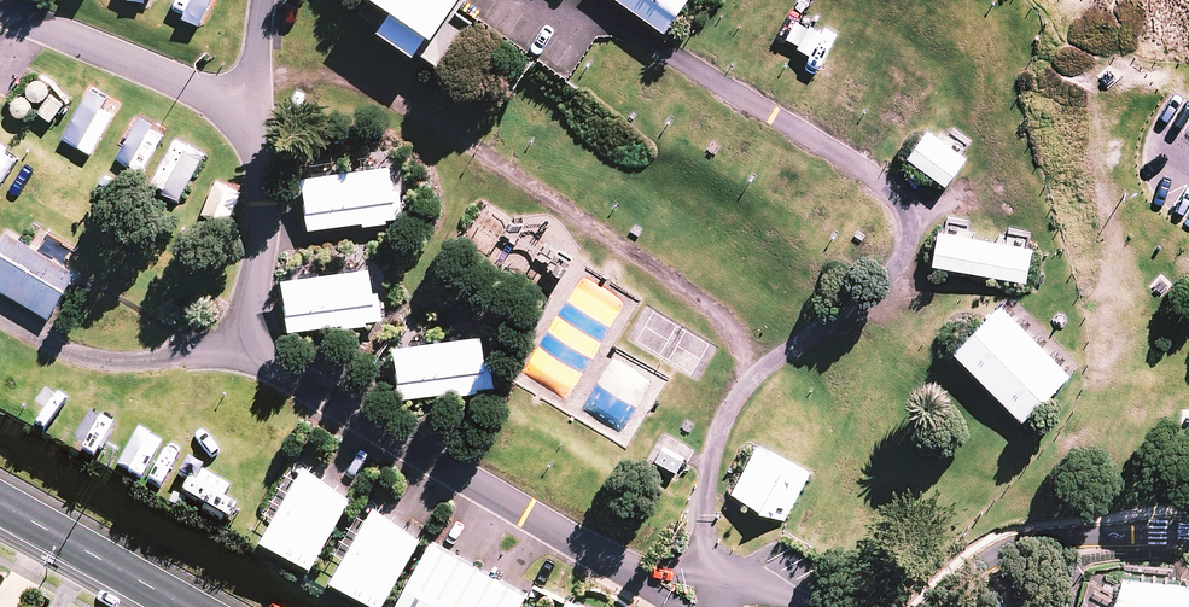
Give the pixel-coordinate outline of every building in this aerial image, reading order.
[(396,12),(382,32),(417,57),(431,36),(437,40),(464,0),(379,0),(396,12)] [(669,34),(692,0),(620,0),(669,34)] [(883,67),(823,32),(786,96),(804,106),(807,100),(828,112),(822,123),(844,135),(883,67)] [(969,125),(909,90),(872,153),(890,164),(893,158),(914,170),(908,181),(930,193),(969,125)] [(397,166),(307,179),(314,232),(368,224),(368,229),(392,225),(391,221),(409,218),(405,191),(400,191),(397,166)] [(1028,245),(979,201),(930,256),(943,267),(947,263),(965,278),(958,285),(977,302),(1028,245)] [(6,253),(0,263),(0,289),(62,327),(80,298),(6,253)] [(374,268),(287,280),(294,334),(348,326),(349,331),(372,328),(371,323),(388,321),(384,294),(378,295),(374,268)] [(1075,378),(1004,308),(956,356),(1027,426),(1075,378)] [(459,339),(398,348),(405,401),(459,394),(459,398),(483,395),(482,390),(499,388),(496,362),(490,363),(486,335),(459,339)] [(762,447),(737,494),(790,522),(815,475),(762,447)] [(357,499),(305,470),(263,544),(315,573),(357,499)] [(376,508),(334,583),(378,606),(389,606),(428,537),(376,508)] [(437,544),(401,606),(524,606),(530,597),(437,544)] [(1186,579),(1125,575),(1115,606),(1188,606),(1188,585),(1186,579)]
